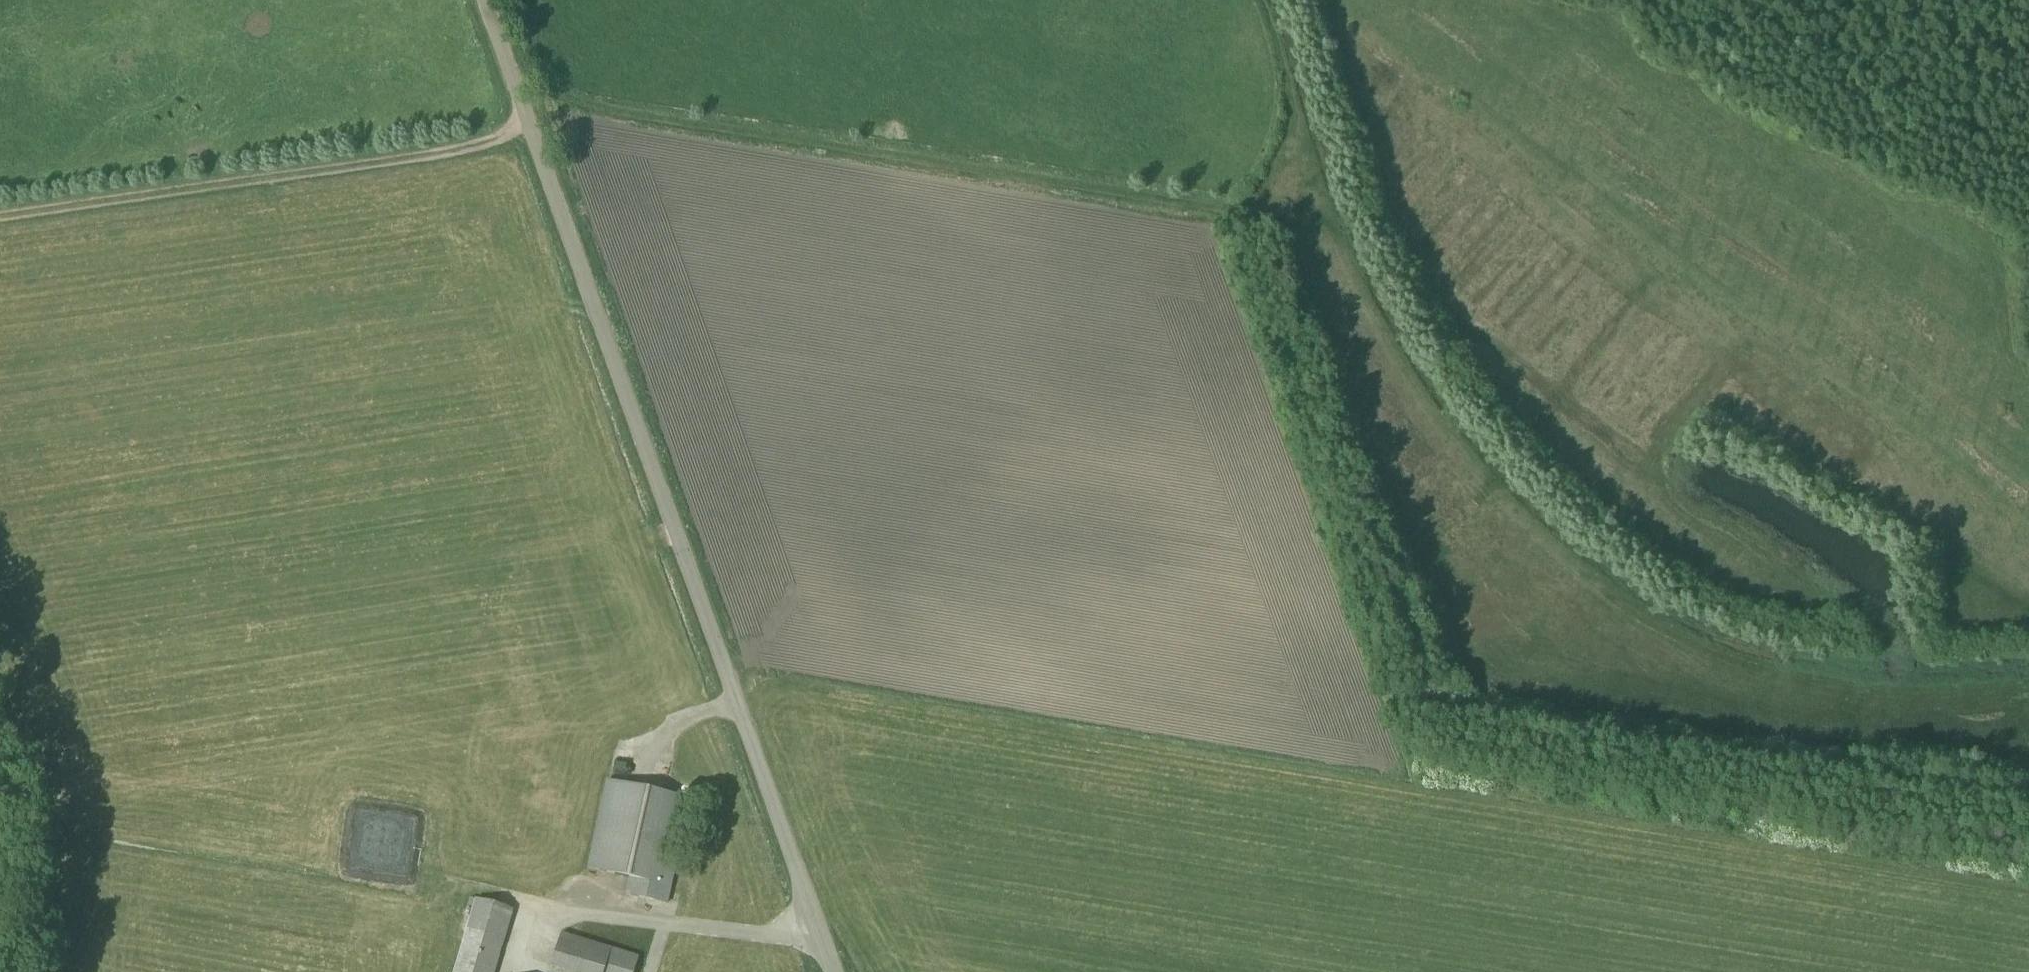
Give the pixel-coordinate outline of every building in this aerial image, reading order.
[(666,904),(689,798),(607,780),(588,869),(630,878),(626,895),(666,904)] [(513,910),(475,899),(453,971),(495,971),(513,910)] [(550,968),(563,971),(573,940),(574,936),(561,932),(550,968)] [(639,956),(612,948),(604,971),(634,971),(639,956)]
